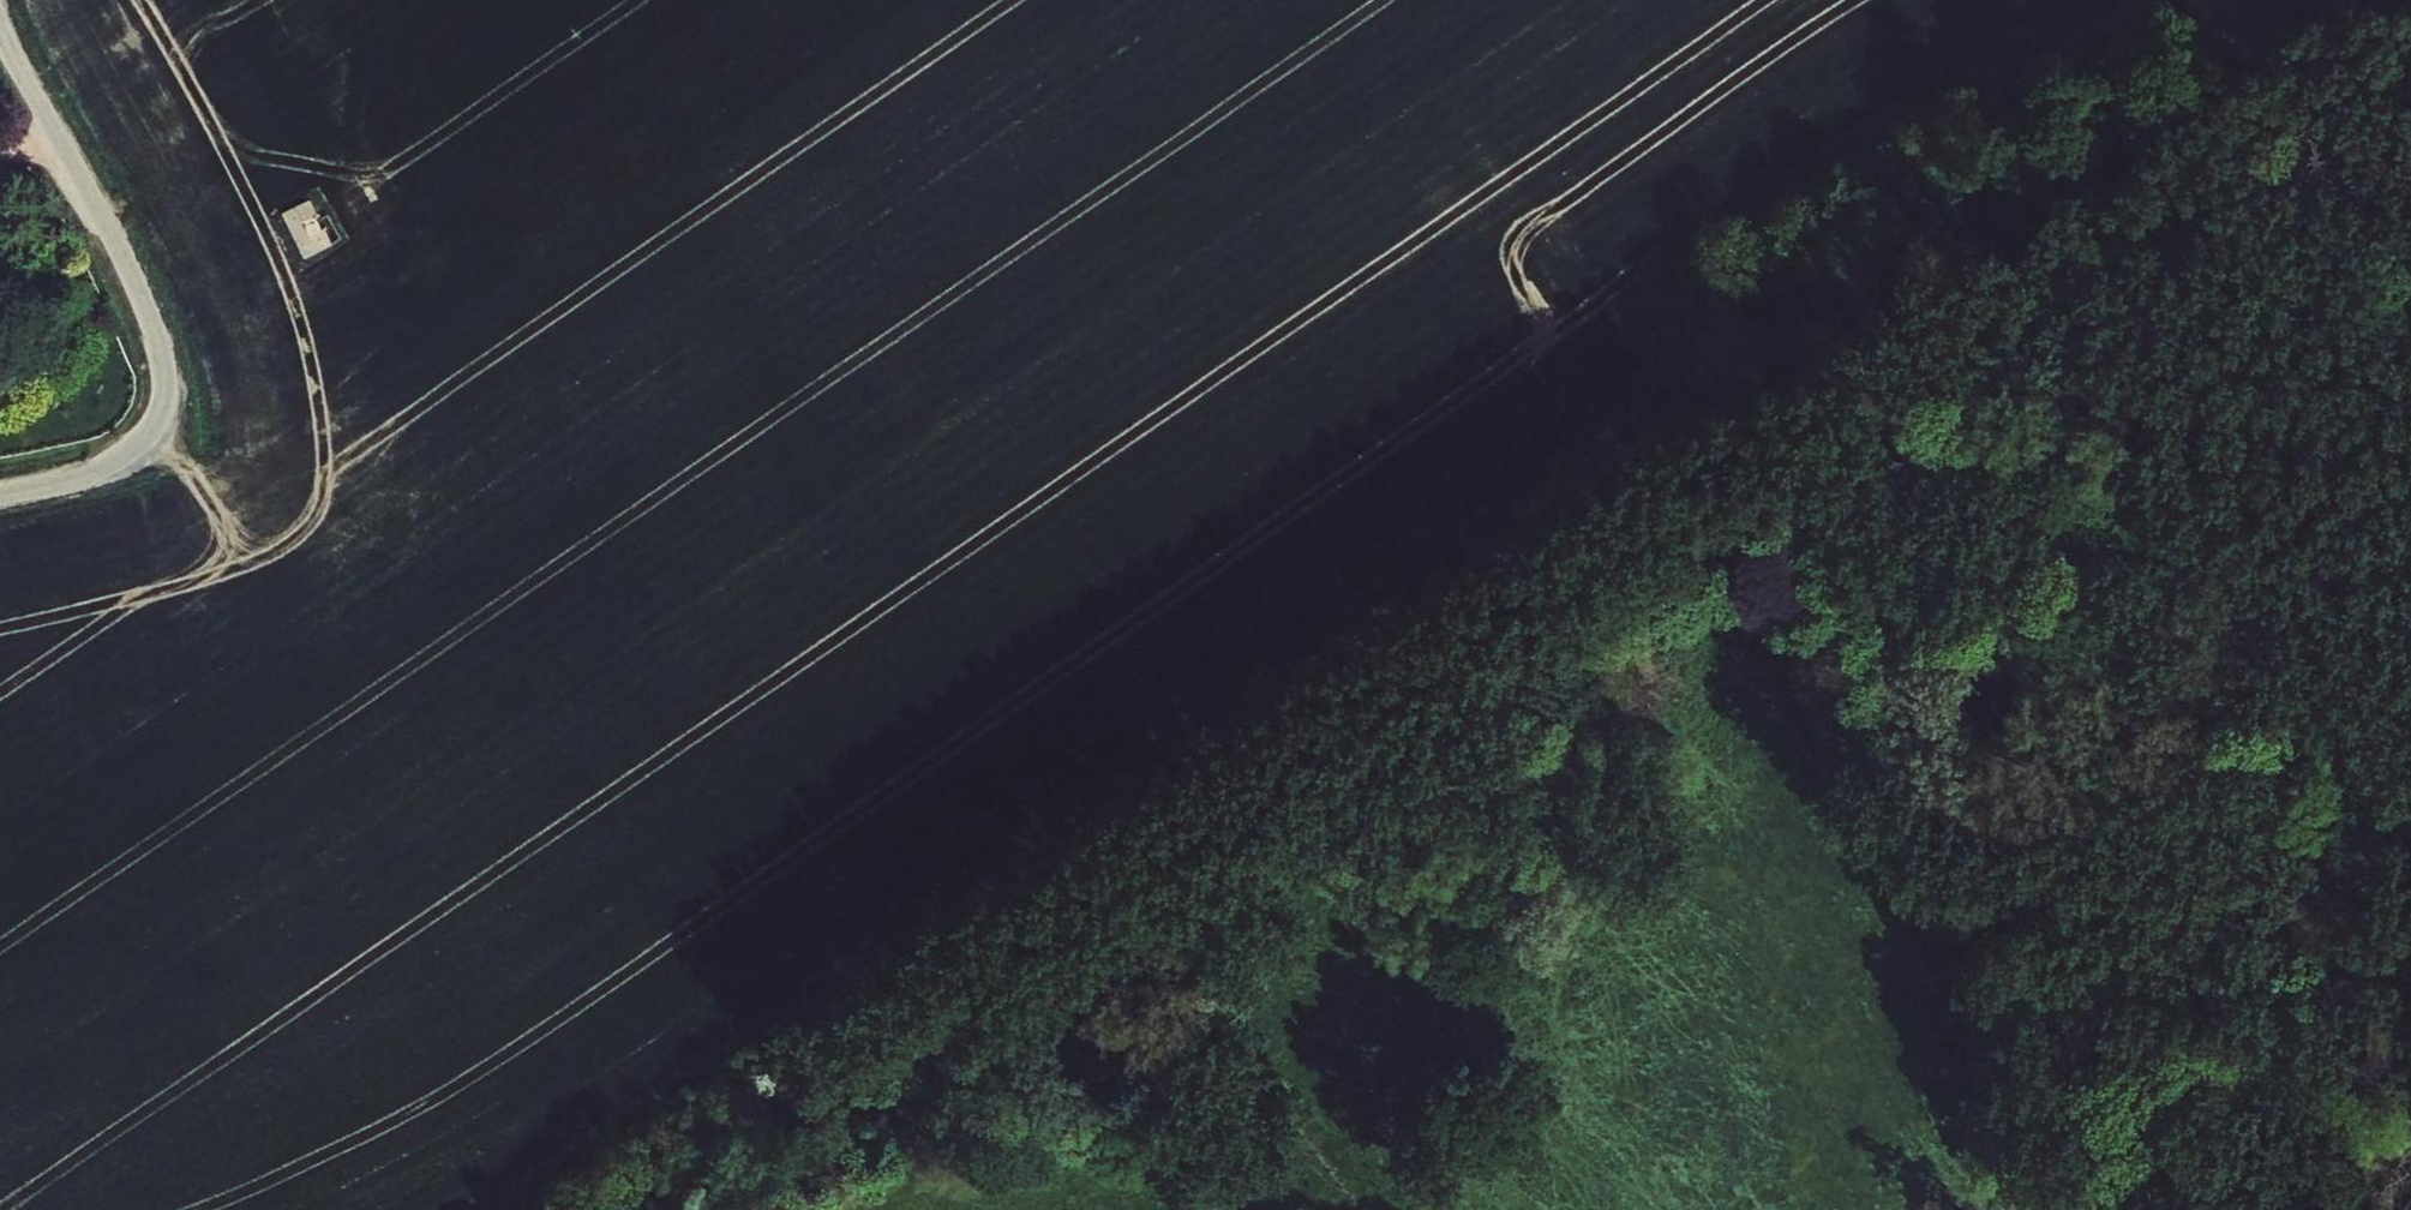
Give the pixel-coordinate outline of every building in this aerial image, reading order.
[(309,198),(280,211),(302,258),(331,243),(309,198)]
